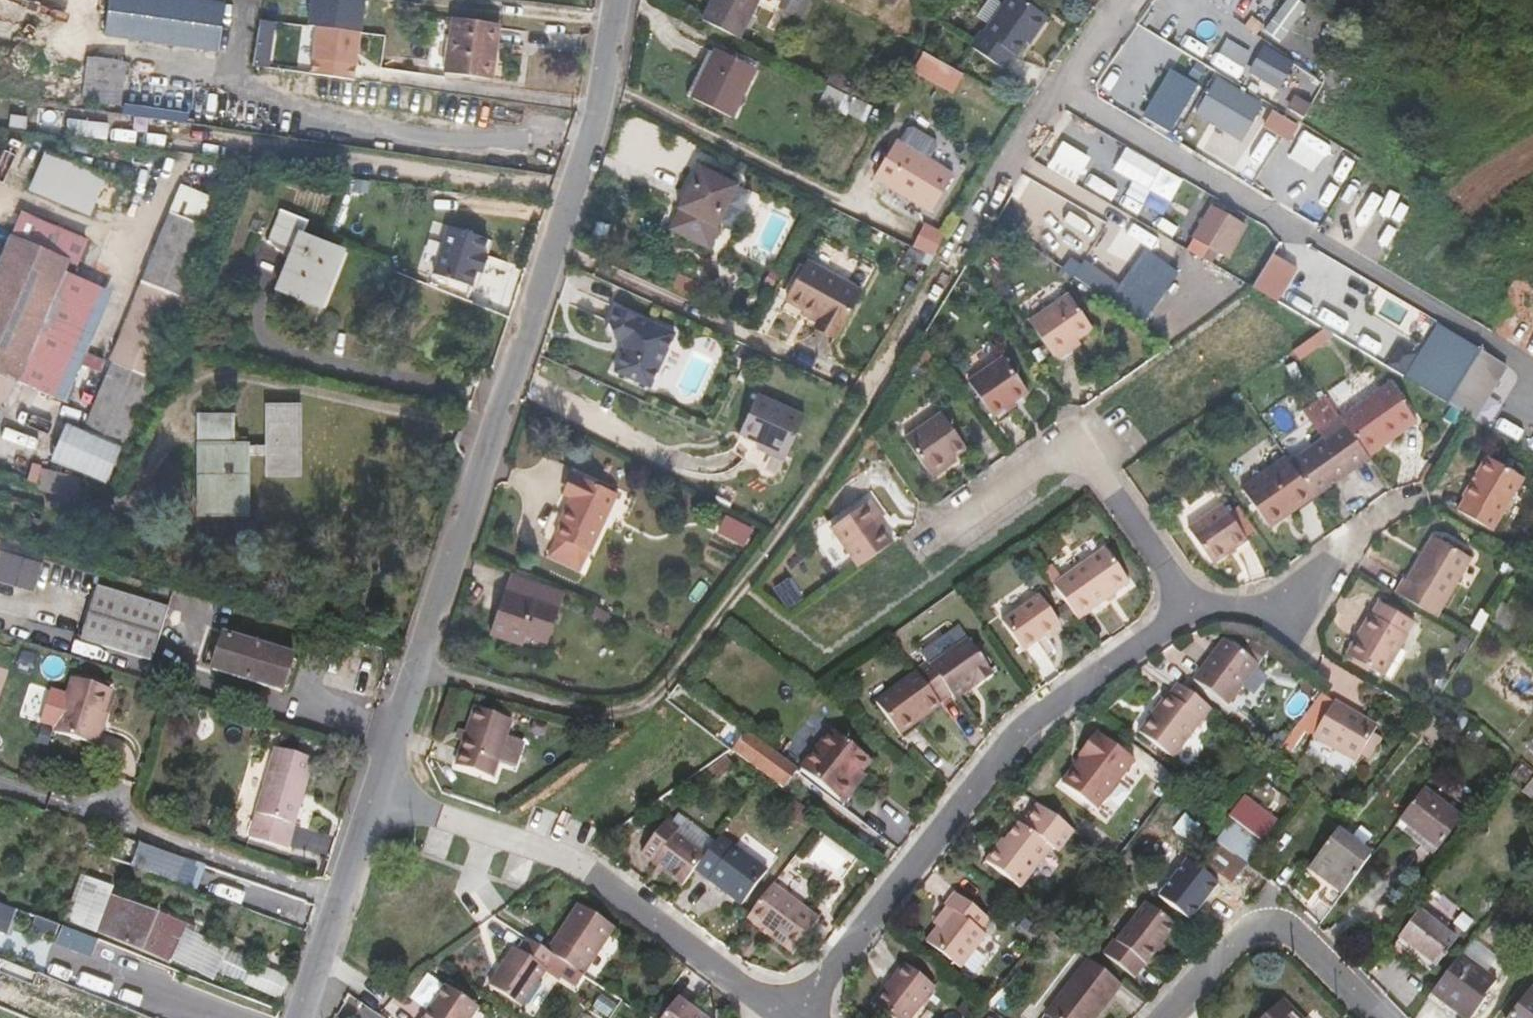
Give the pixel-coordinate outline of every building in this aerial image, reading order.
[(191,0),(111,0),(106,36),(218,52),(224,5),(191,0)] [(311,74),(359,78),(366,0),(317,0),(311,74)] [(792,0),(711,0),(701,20),(741,40),(759,5),(789,20),(797,3),(792,0)] [(1007,72),(1048,16),(1026,0),(1002,0),(970,45),(1007,72)] [(1283,41),(1308,5),(1301,0),(1287,0),(1266,30),(1283,41)] [(500,25),(453,18),(450,36),(450,42),(446,71),(445,73),(492,80),(500,25)] [(299,69),(311,70),(316,25),(260,20),(256,65),(274,67),(278,25),(303,28),(299,69)] [(446,71),(450,42),(450,36),(434,33),(429,68),(446,71)] [(1250,72),(1282,88),(1297,59),(1264,44),(1250,72)] [(692,99),(717,49),(711,46),(687,97),(692,99)] [(737,59),(717,49),(692,99),(732,118),(756,68),(758,63),(740,54),(737,59)] [(946,64),(920,50),(912,64),(938,79),(946,64)] [(127,63),(89,57),(83,100),(115,105),(119,80),(124,81),(127,63)] [(959,71),(946,64),(938,79),(951,86),(959,71)] [(834,69),(827,83),(844,92),(851,78),(834,69)] [(1255,119),(1291,141),(1301,125),(1219,75),(1196,111),(1243,139),(1255,119)] [(854,98),(828,85),(823,94),(849,108),(864,114),(866,111),(867,106),(854,99),(854,98)] [(1179,85),(1158,119),(1174,129),(1195,96),(1179,85)] [(1255,149),(1237,137),(1225,155),(1243,167),(1255,149)] [(1077,183),(1092,157),(1063,140),(1048,166),(1077,183)] [(956,176),(898,143),(877,181),(892,189),(915,202),(935,213),(956,176)] [(105,178),(48,153),(33,189),(89,213),(105,178)] [(739,185),(700,166),(679,209),(680,209),(670,229),(710,249),(720,229),(718,228),(739,185)] [(1133,173),(1123,188),(1164,214),(1184,184),(1156,166),(1146,181),(1133,173)] [(250,169),(249,180),(264,182),(265,171),(250,169)] [(180,189),(142,282),(183,299),(221,206),(180,189)] [(911,209),(915,202),(892,189),(888,196),(911,209)] [(1212,205),(1193,237),(1226,257),(1246,225),(1212,205)] [(293,252),(278,290),(318,306),(341,250),(303,235),(308,221),(280,211),(268,242),(293,252)] [(22,213),(0,263),(0,375),(43,393),(91,283),(65,272),(69,262),(77,265),(88,242),(22,213)] [(929,225),(917,248),(935,258),(947,235),(929,225)] [(495,246),(453,228),(434,275),(472,288),(477,275),(483,277),(495,246)] [(1149,321),(1181,266),(1145,246),(1124,282),(1086,260),(1075,279),(1149,321)] [(866,286),(874,268),(852,258),(843,276),(866,286)] [(655,261),(650,270),(660,275),(664,266),(655,261)] [(807,261),(785,301),(803,311),(818,319),(840,331),(862,291),(807,261)] [(1265,265),(1253,285),(1264,293),(1277,272),(1265,265)] [(671,278),(667,288),(676,292),(681,283),(671,278)] [(172,344),(189,302),(183,299),(142,282),(110,359),(113,361),(154,378),(157,380),(172,344)] [(1072,343),(1078,339),(1094,328),(1070,292),(1028,320),(1056,361),(1075,348),(1072,343)] [(673,334),(615,307),(608,322),(614,338),(620,341),(623,349),(613,371),(649,387),(673,334)] [(818,319),(803,311),(801,314),(816,322),(813,328),(835,340),(840,331),(818,319)] [(1423,344),(1435,352),(1449,329),(1437,322),(1423,344)] [(1435,352),(1424,372),(1453,390),(1479,348),(1449,329),(1435,352)] [(1082,343),(1078,339),(1072,343),(1075,348),(1082,343)] [(753,350),(742,344),(736,357),(747,362),(753,350)] [(1029,391),(1005,355),(968,381),(993,416),(1029,391)] [(154,378),(113,361),(84,430),(124,447),(154,378)] [(1390,382),(1341,417),(1367,453),(1416,417),(1390,382)] [(1227,399),(1233,407),(1244,399),(1238,391),(1227,399)] [(805,416),(757,394),(739,434),(759,443),(787,456),(805,416)] [(1320,432),(1341,417),(1326,396),(1305,411),(1320,432)] [(235,413),(199,414),(198,516),(249,516),(249,456),(267,456),(268,477),(300,477),(300,405),(267,406),(267,446),(250,446),(250,444),(235,444),(235,413)] [(930,474),(954,456),(967,447),(943,412),(905,438),(930,474)] [(1367,453),(1341,417),(1320,432),(1324,437),(1291,461),(1313,492),(1315,496),(1370,458),(1367,453)] [(787,456),(759,443),(756,451),(784,463),(787,456)] [(1291,461),(1287,455),(1242,488),(1270,528),(1288,515),(1286,512),(1313,492),(1291,461)] [(1524,476),(1487,455),(1463,496),(1464,497),(1457,511),(1492,531),(1524,476)] [(957,460),(954,456),(930,474),(933,477),(957,460)] [(59,473),(42,468),(37,489),(53,494),(59,473)] [(84,480),(59,473),(53,494),(78,502),(84,480)] [(563,524),(556,538),(590,554),(617,495),(577,476),(567,496),(572,498),(560,523),(563,524)] [(1288,515),(1315,496),(1313,492),(1286,512),(1288,515)] [(831,527),(859,566),(894,542),(883,527),(888,524),(870,499),(831,527)] [(1248,539),(1224,503),(1188,528),(1213,563),(1248,539)] [(19,514),(9,543),(21,547),(32,517),(19,514)] [(743,526),(738,534),(750,540),(754,532),(743,526)] [(1403,577),(1395,592),(1437,617),(1472,557),(1433,534),(1406,579),(1403,577)] [(590,554),(556,538),(548,556),(582,572),(590,554)] [(1054,584),(1079,619),(1129,583),(1105,548),(1054,584)] [(0,576),(0,583),(33,592),(42,563),(7,552),(0,576)] [(564,593),(511,574),(489,635),(523,645),(526,636),(548,643),(564,593)] [(169,609),(96,587),(80,640),(153,662),(169,609)] [(1061,625),(1040,594),(1001,621),(1023,652),(1061,625)] [(1416,621),(1379,599),(1372,612),(1371,612),(1346,655),(1383,676),(1416,621)] [(1520,614),(1501,603),(1491,618),(1509,631),(1520,614)] [(599,621),(613,628),(617,618),(604,612),(599,621)] [(265,647),(223,634),(212,671),(284,694),(295,656),(273,649),(275,643),(267,640),(265,647)] [(1259,665),(1224,638),(1192,680),(1227,707),(1259,665)] [(928,662),(915,671),(916,672),(939,705),(952,696),(955,700),(994,673),(969,639),(930,665),(928,662)] [(899,736),(940,706),(939,705),(916,672),(875,702),(899,736)] [(111,681),(84,673),(82,681),(108,689),(111,681)] [(82,681),(72,678),(54,733),(99,747),(105,727),(102,726),(106,713),(113,690),(108,689),(82,681)] [(1214,710),(1179,683),(1169,695),(1167,694),(1138,733),(1173,759),(1201,722),(1203,724),(1214,710)] [(1378,727),(1334,701),(1312,737),(1356,763),(1378,727)] [(493,779),(499,763),(508,736),(513,721),(474,707),(466,731),(463,742),(456,766),(493,779)] [(1471,720),(1462,713),(1451,725),(1460,732),(1471,720)] [(1485,735),(1474,727),(1466,738),(1477,746),(1485,735)] [(454,739),(463,742),(466,731),(457,728),(454,739)] [(872,761),(831,729),(800,768),(844,804),(867,776),(863,773),(872,761)] [(746,732),(731,750),(766,777),(782,789),(796,769),(746,732)] [(1084,759),(1063,785),(1098,811),(1136,763),(1099,734),(1082,757),(1084,759)] [(508,736),(499,763),(517,768),(526,742),(508,736)] [(315,759),(275,748),(249,838),(288,850),(315,759)] [(727,757),(705,773),(712,783),(735,767),(727,757)] [(1522,791),(1532,800),(1532,778),(1522,791)] [(1463,819),(1424,789),(1400,820),(1439,850),(1463,819)] [(1227,815),(1233,819),(1249,831),(1265,844),(1278,826),(1241,798),(1227,815)] [(1023,826),(1052,848),(1060,854),(1076,832),(1039,804),(1023,826)] [(1184,813),(1172,828),(1187,841),(1200,825),(1184,813)] [(1233,819),(1224,830),(1203,859),(1233,883),(1231,885),(1254,902),(1269,882),(1249,866),(1257,855),(1265,844),(1249,831),(1233,819)] [(640,854),(683,886),(695,870),(706,856),(676,834),(681,827),(672,822),(640,854)] [(1000,848),(997,846),(985,862),(1021,889),(1052,848),(1023,826),(1019,823),(1006,840),(1000,848)] [(1373,856),(1338,830),(1309,869),(1343,895),(1373,856)] [(706,856),(695,870),(742,905),(768,871),(722,835),(706,856)] [(1003,838),(997,846),(1000,848),(1006,840),(1003,838)] [(143,842),(134,866),(199,890),(207,866),(143,842)] [(773,885),(747,919),(793,954),(819,919),(773,885)] [(951,908),(937,927),(925,942),(960,969),(987,935),(981,931),(990,918),(955,892),(945,904),(946,905),(951,908)] [(196,928),(109,895),(98,924),(92,921),(88,931),(172,963),(174,960),(181,942),(189,946),(193,935),(196,928)] [(1176,925),(1146,902),(1116,941),(1114,940),(1103,954),(1135,978),(1176,925)] [(17,912),(0,905),(0,934),(8,937),(17,912)] [(578,905),(547,952),(555,957),(562,962),(568,966),(582,975),(614,928),(578,905)] [(932,923),(937,927),(951,908),(946,905),(932,923)] [(1457,939),(1421,912),(1400,939),(1436,967),(1457,939)] [(36,919),(31,931),(55,940),(59,928),(36,919)] [(228,950),(193,935),(189,946),(181,942),(174,960),(217,978),(219,974),(228,951),(228,950)] [(555,957),(547,952),(527,939),(519,951),(515,948),(489,986),(521,1008),(555,957)] [(228,951),(219,974),(236,982),(237,979),(262,992),(273,973),(260,967),(259,969),(251,964),(251,963),(228,951)] [(1431,994),(1462,1017),(1472,1017),(1486,999),(1484,998),(1497,981),(1461,955),(1431,994)] [(1121,984),(1088,958),(1045,1015),(1049,1017),(1096,1017),(1121,984)] [(904,963),(873,1004),(892,1017),(911,1017),(935,986),(904,963)] [(582,975),(568,966),(562,976),(577,986),(583,976),(582,975)] [(81,974),(61,967),(56,980),(107,999),(113,983),(82,971),(81,974)] [(946,975),(941,982),(951,990),(957,983),(946,975)] [(424,1017),(471,1017),(478,1007),(446,986),(424,1017)] [(1531,987),(1507,1017),(1532,1017),(1532,988),(1531,987)] [(678,998),(663,1017),(705,1017),(678,998)] [(1283,999),(1263,1017),(1301,1017),(1283,999)]
